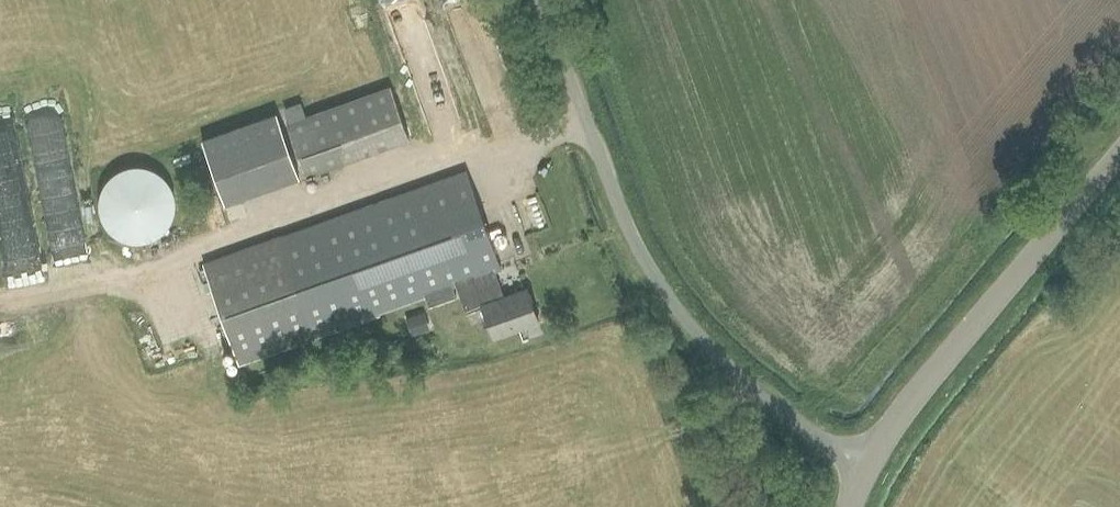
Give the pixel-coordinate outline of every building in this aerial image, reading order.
[(407,83),(315,110),(313,103),(217,131),(236,196),(424,142),(407,83)] [(54,218),(88,212),(69,118),(35,125),(54,218)] [(127,240),(137,242),(147,240),(157,237),(165,231),(171,223),(175,214),(176,204),(175,194),(171,185),(165,177),(158,170),(148,166),(138,165),(128,166),(119,170),(111,176),(105,184),(101,193),(99,203),(101,213),(104,222),(110,230),(118,236),(127,240)] [(281,235),(203,262),(237,360),(376,312),(376,311),(425,293),(430,307),(458,298),(453,284),(456,282),(467,313),(484,308),(494,336),(539,320),(528,289),(505,297),(495,269),(501,267),(491,238),(488,232),(467,171),(282,236),(281,235)] [(501,228),(488,232),(491,238),(503,234),(501,228)] [(419,329),(427,327),(425,315),(416,317),(419,329)]
